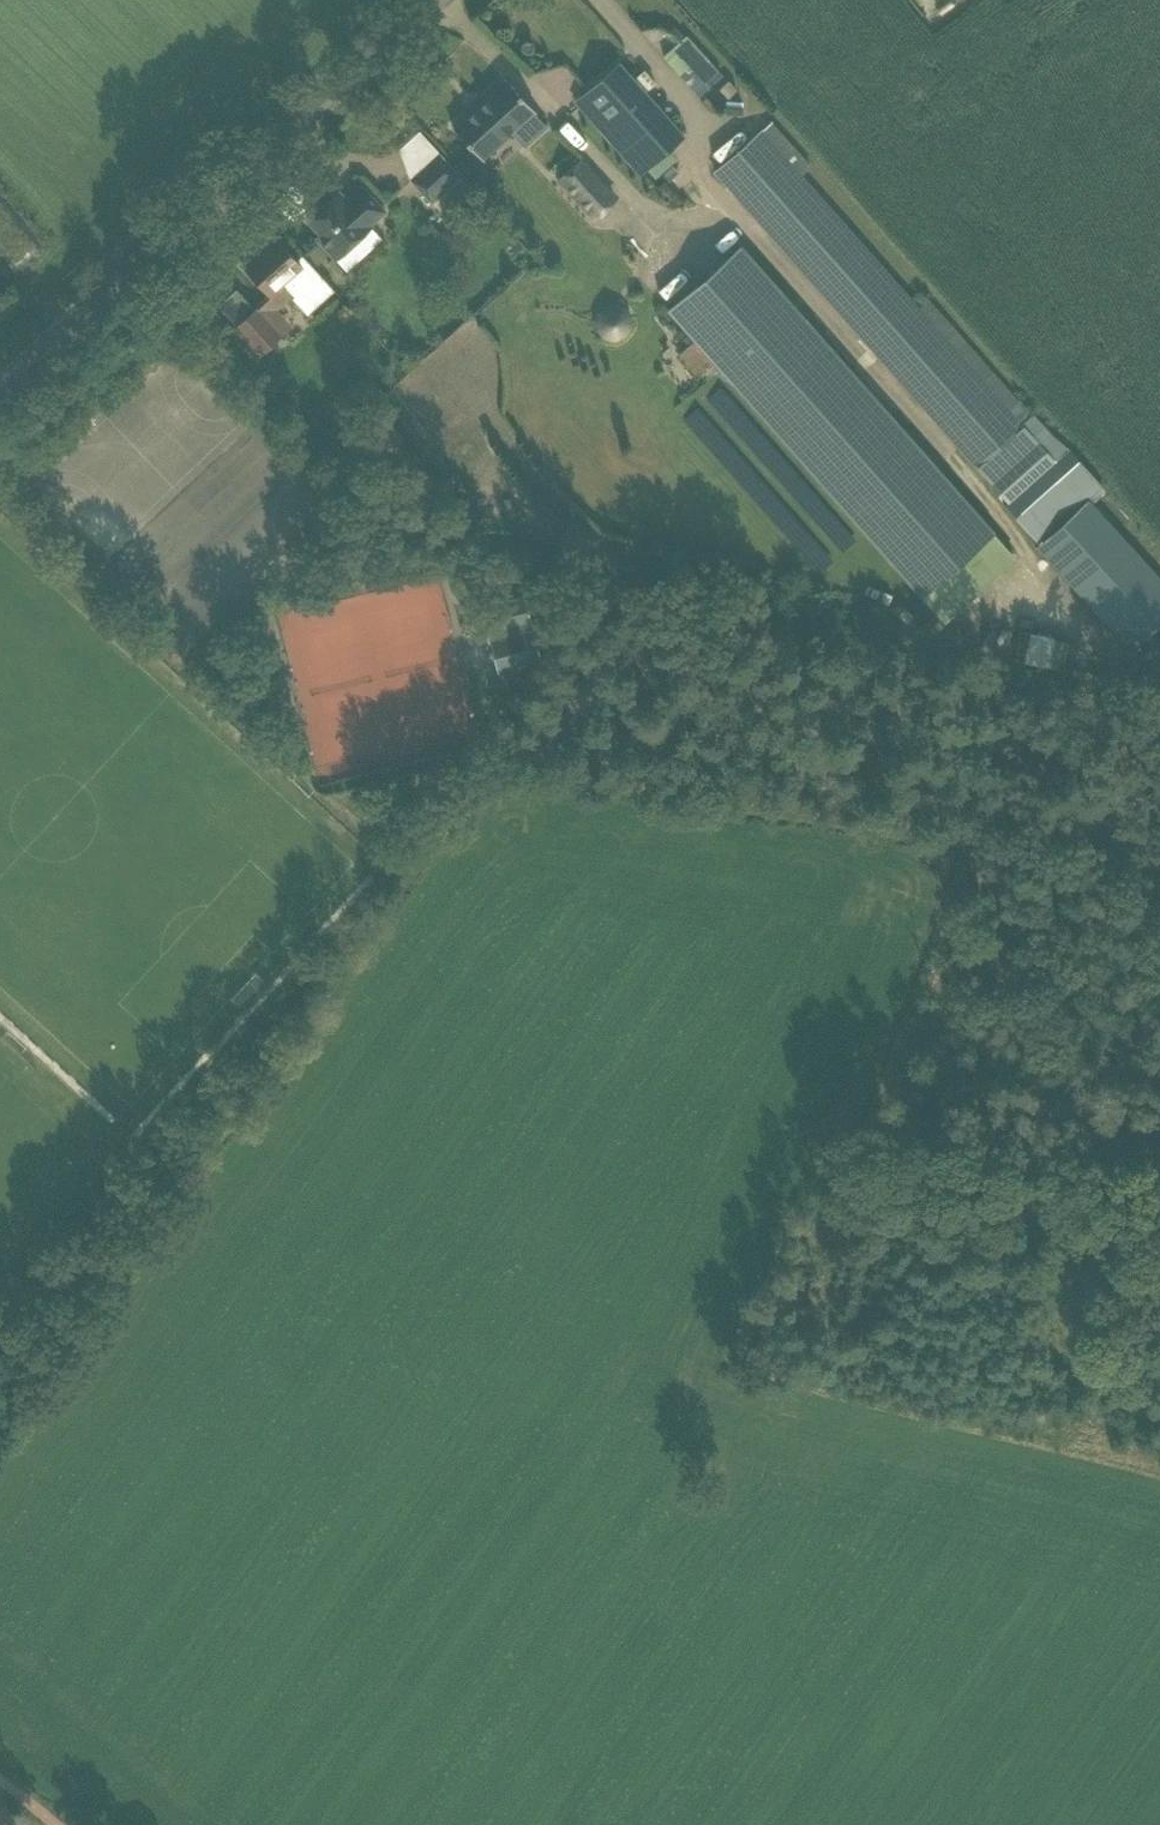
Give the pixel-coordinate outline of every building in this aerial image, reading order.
[(676,26),(666,34),(676,45),(685,36),(676,26)] [(576,101),(592,119),(640,173),(683,135),(619,63),(576,101)] [(535,110),(505,78),(452,126),(482,159),(535,110)] [(729,79),(719,88),(728,98),(738,89),(729,79)] [(977,467),(1024,425),(762,129),(715,171),(977,467)] [(412,177),(432,202),(435,199),(443,210),(468,189),(438,155),(412,177)] [(582,158),(565,174),(576,187),(594,170),(582,158)] [(315,237),(331,255),(335,259),(371,225),(370,224),(385,210),(361,184),(346,198),(339,190),(307,218),(320,233),(315,237)] [(333,287),(302,254),(296,259),(275,236),(242,266),(271,297),(284,285),(308,311),(333,287)] [(994,530),(741,243),(668,308),(921,595),(994,530)] [(635,323),(617,300),(591,320),(609,343),(635,323)] [(281,335),(255,306),(234,326),(260,354),(281,335)] [(1039,445),(993,486),(1011,505),(1006,509),(1039,546),(1088,502),(1101,490),(1068,453),(1056,464),(1039,445)] [(539,659),(523,597),(490,606),(499,639),(492,641),(499,670),(500,670),(503,682),(519,678),(516,665),(539,659)]
